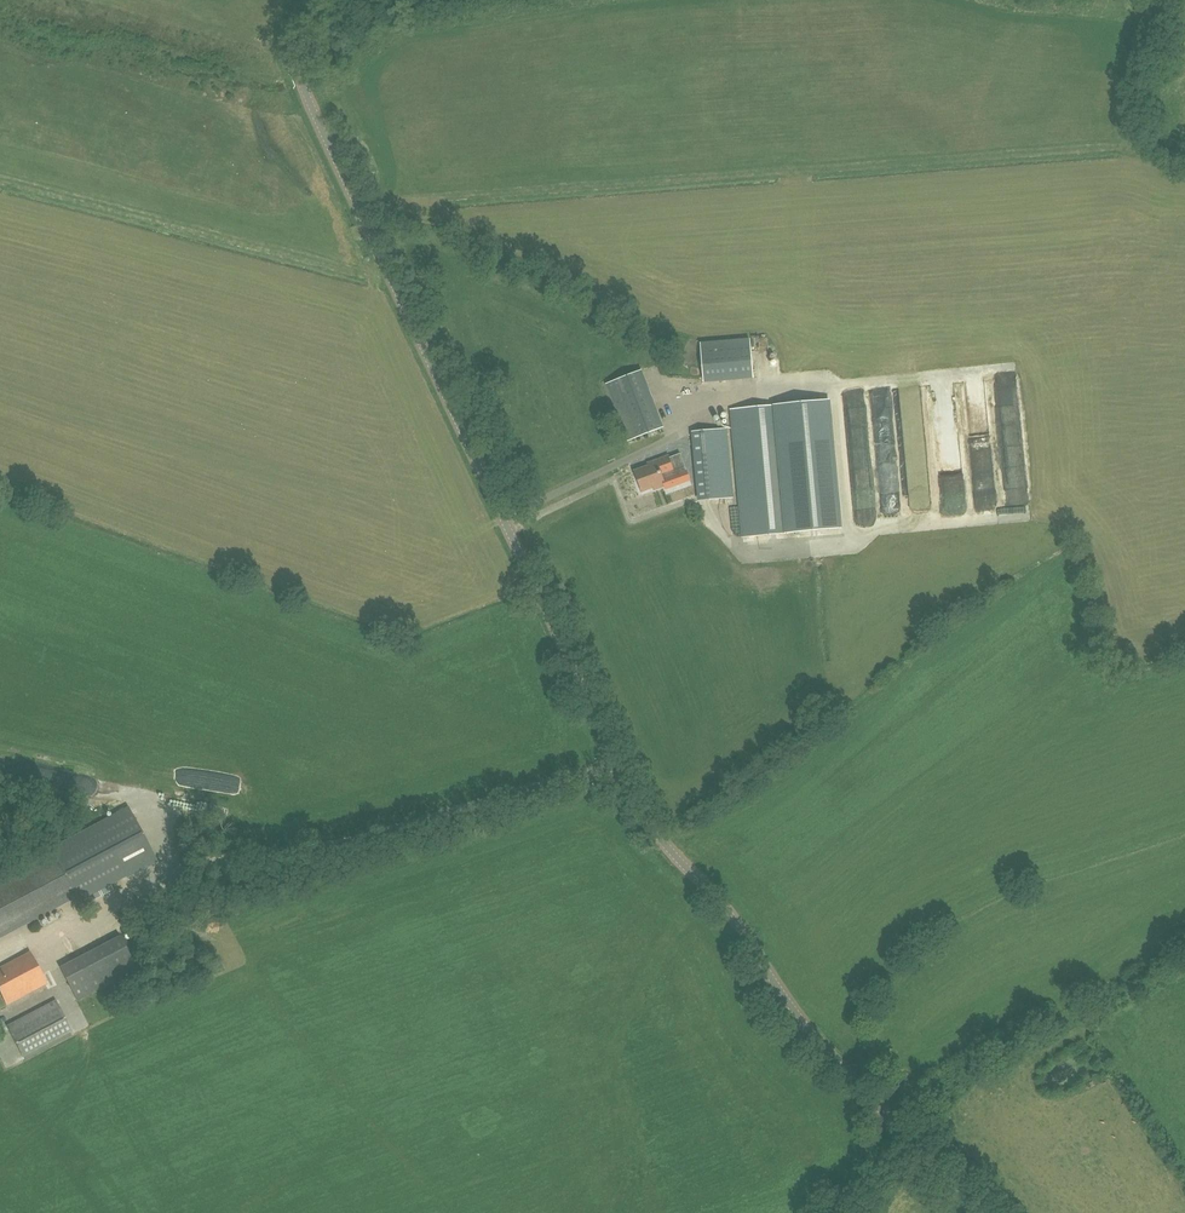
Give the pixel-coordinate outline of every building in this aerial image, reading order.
[(705,382),(729,380),(726,342),(702,344),(705,382)] [(829,401),(732,410),(743,537),(841,528),(829,401)] [(655,404),(620,418),(621,420),(628,441),(663,427),(661,420),(655,404)] [(726,429),(695,432),(693,432),(699,500),(732,497),(726,429)] [(952,454),(961,452),(960,440),(950,441),(952,454)] [(650,466),(635,471),(642,490),(653,486),(654,489),(664,485),(665,489),(690,480),(684,465),(673,469),(669,458),(668,456),(656,460),(649,463),(650,466)] [(964,494),(946,495),(947,513),(965,512),(964,494)] [(52,853),(0,881),(0,936),(75,896),(78,901),(126,876),(127,878),(157,862),(128,807),(50,848),(52,853)] [(120,936),(60,968),(77,1000),(137,968),(120,936)] [(7,1004),(25,995),(47,984),(30,952),(0,968),(0,990),(7,1004)] [(73,1034),(56,1001),(8,1027),(26,1060),(73,1034)]
